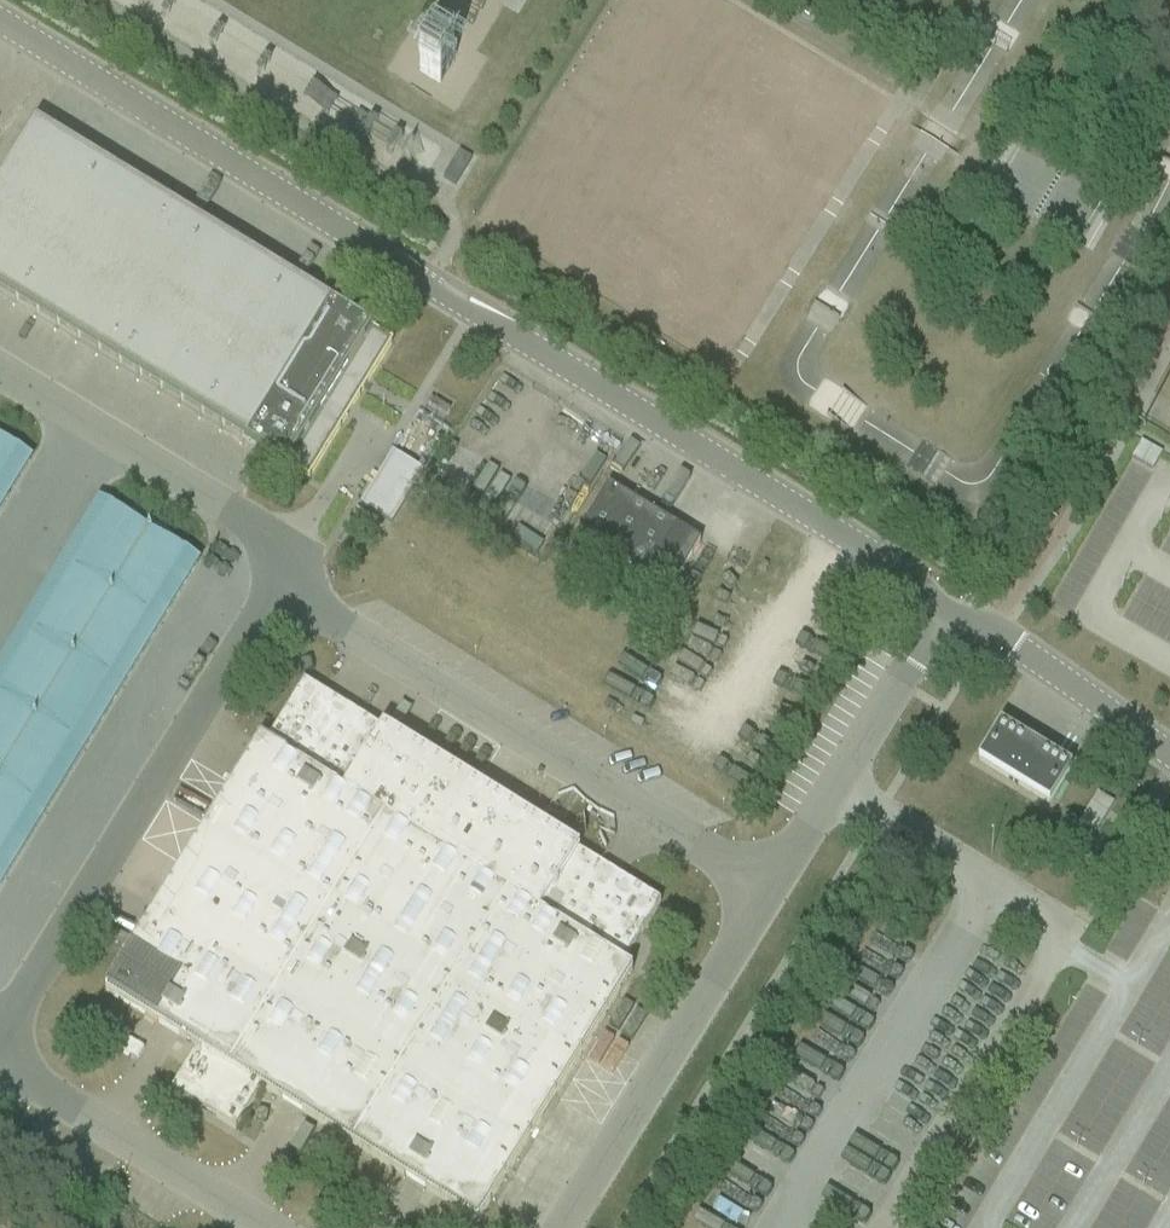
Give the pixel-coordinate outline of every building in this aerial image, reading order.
[(809,19),(816,7),(805,0),(791,0),(787,6),(809,19)] [(372,330),(35,124),(0,182),(0,293),(287,468),(295,455),(315,468),(346,417),(334,392),(372,330)] [(458,153),(443,179),(455,187),(471,161),(458,153)] [(0,437),(0,506),(31,455),(0,437)] [(365,506),(398,525),(429,471),(397,452),(365,506)] [(642,582),(638,589),(664,604),(700,544),(607,488),(576,540),(642,582)] [(98,497),(0,659),(0,889),(200,558),(98,497)] [(976,571),(986,578),(993,568),(983,561),(976,571)] [(105,993),(159,1027),(197,1051),(171,1093),(189,1104),(235,1132),(261,1090),(477,1224),(632,974),(621,967),(660,905),(617,878),(598,866),(381,732),(304,684),(265,747),(259,743),(131,950),(105,993)] [(978,762),(1048,806),(1071,770),(1000,726),(978,762)] [(133,1037),(142,1042),(152,1025),(143,1020),(133,1037)]
